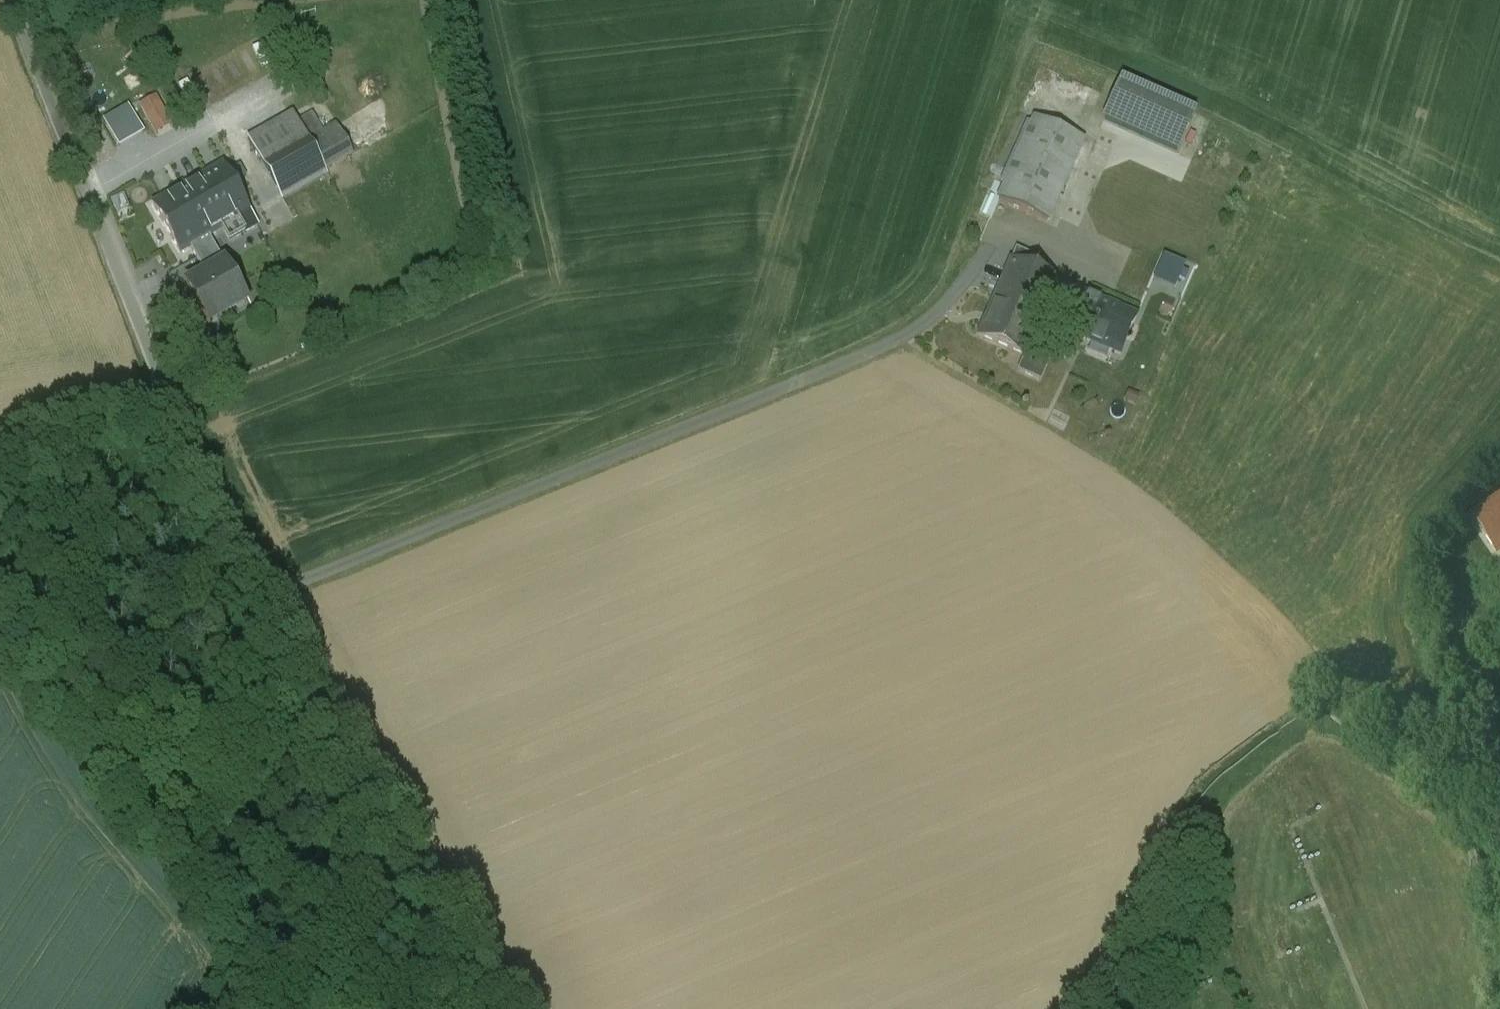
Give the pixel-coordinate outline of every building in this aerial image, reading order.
[(1096,121),(1181,152),(1196,111),(1111,79),(1096,121)] [(126,147),(151,134),(135,105),(110,118),(126,147)] [(1036,120),(999,202),(1047,223),(1083,141),(1036,120)] [(306,137),(260,163),(280,197),(325,171),(325,170),(353,149),(344,136),(317,155),(306,137)] [(222,167),(209,174),(202,162),(181,174),(189,189),(214,233),(248,214),(222,167)] [(189,189),(156,207),(181,252),(190,247),(209,236),(214,233),(189,189)] [(260,215),(229,229),(235,241),(266,227),(260,215)] [(209,236),(190,247),(206,276),(188,286),(211,325),(248,304),(225,263),(225,264),(209,236)] [(1159,253),(1151,280),(1175,287),(1183,260),(1159,253)] [(1022,263),(1020,267),(1012,263),(995,300),(1043,321),(1058,287),(1059,284),(1025,269),(1027,265),(1022,263)] [(1134,319),(1058,287),(1043,321),(1119,354),(1134,319)] [(1043,321),(995,300),(979,336),(1026,358),(1043,321)] [(1169,334),(1134,319),(1119,354),(1153,368),(1169,334)] [(1480,521),(1499,550),(1499,508),(1480,521)]
